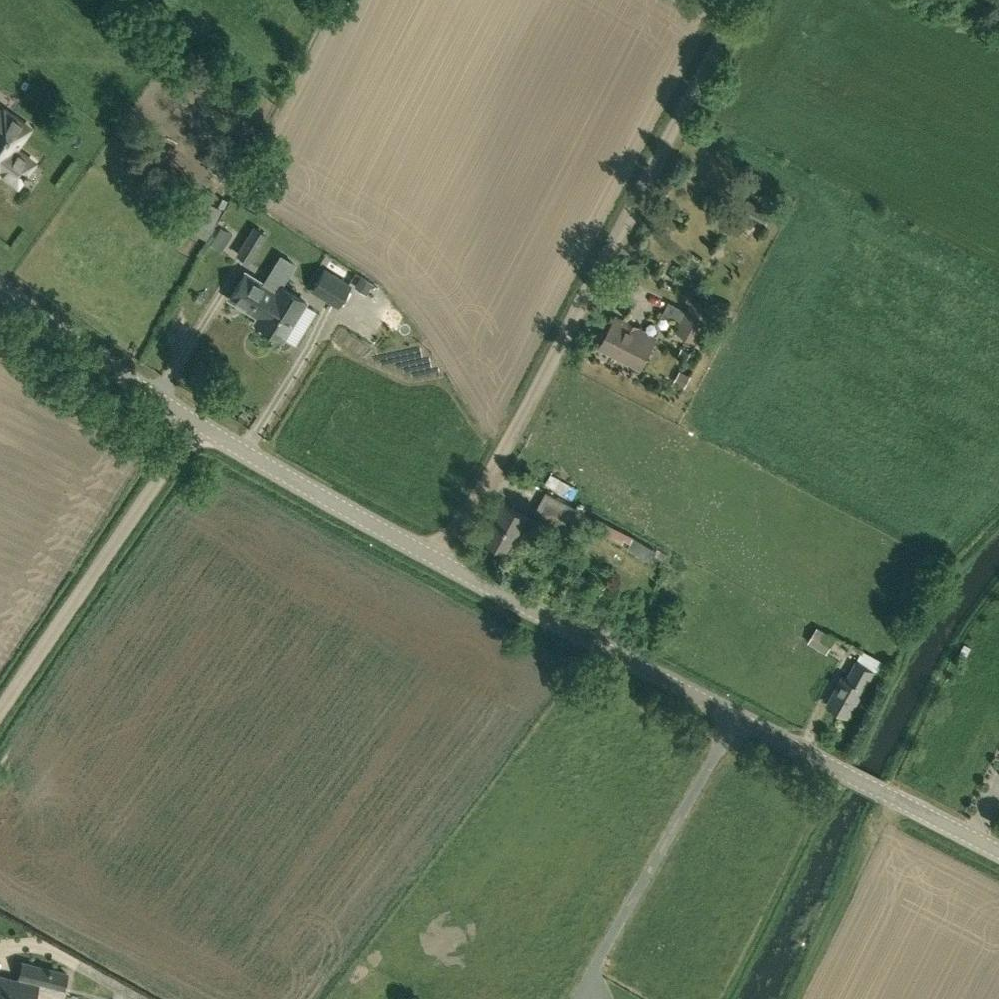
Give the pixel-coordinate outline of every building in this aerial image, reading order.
[(18,185),(35,162),(15,148),(18,144),(29,129),(4,111),(0,108),(0,171),(18,185)] [(207,239),(222,209),(205,201),(200,211),(192,207),(183,226),(207,239)] [(250,262),(267,234),(253,225),(236,253),(250,262)] [(220,226),(210,243),(222,251),(232,233),(220,226)] [(338,307),(352,284),(324,266),(310,290),(338,307)] [(258,315),(275,290),(274,290),(245,272),(230,298),(258,315)] [(357,284),(368,292),(374,284),(362,276),(357,284)] [(282,338),(305,301),(278,284),(274,290),(275,290),(258,315),(259,316),(255,322),(282,338)] [(698,342),(713,311),(691,299),(675,330),(698,342)] [(656,336),(616,315),(608,331),(605,329),(599,341),(602,343),(599,348),(640,369),(656,336)] [(687,361),(691,354),(682,350),(678,357),(687,361)] [(679,372),(674,384),(684,388),(689,377),(679,372)] [(588,523),(593,515),(546,491),(535,512),(572,533),(580,519),(588,523)] [(513,553),(532,518),(500,501),(481,536),(513,553)] [(622,542),(627,533),(602,519),(598,530),(622,542)] [(651,560),(656,550),(634,536),(628,547),(651,560)] [(820,648),(828,632),(817,626),(808,641),(820,648)] [(874,660),(861,654),(857,662),(855,661),(846,679),(841,676),(827,704),(849,716),(873,670),(882,675),(888,664),(875,657),(874,660)] [(68,973),(23,962),(20,976),(19,980),(0,975),(0,998),(35,998),(39,982),(64,987),(68,973)]
